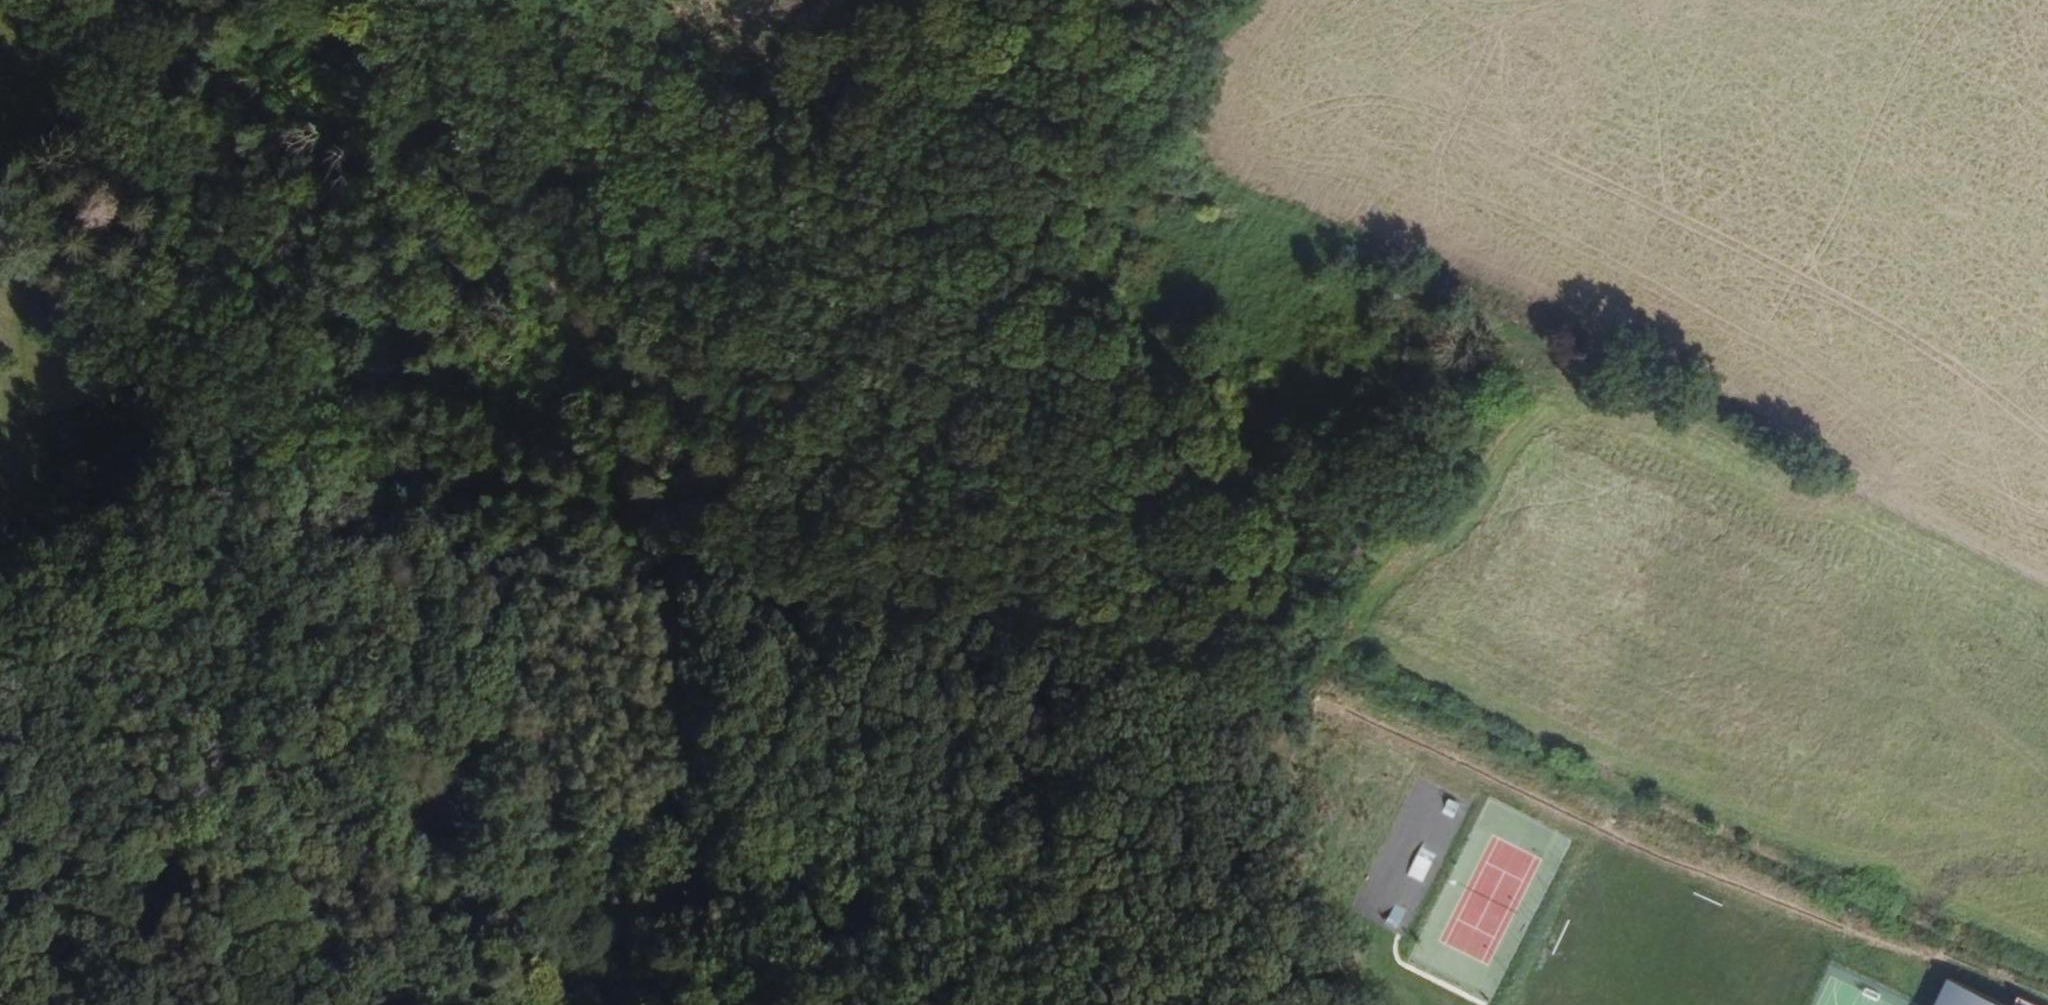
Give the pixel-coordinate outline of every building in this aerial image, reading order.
[(1951,973),(1936,1004),(2016,1004),(1951,973)] [(2022,994),(2017,1004),(2044,1004),(2022,994)]
